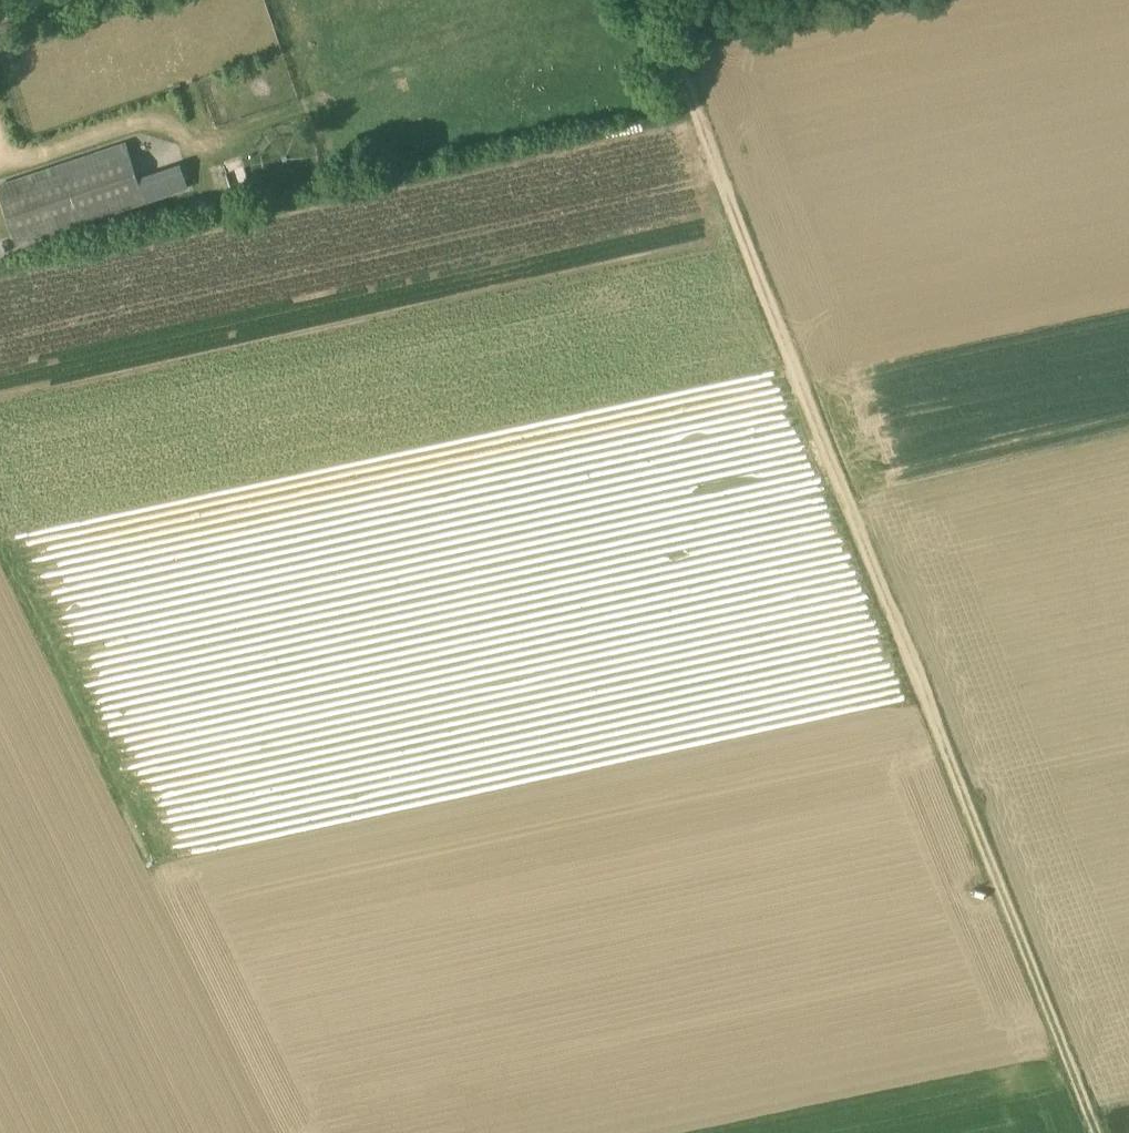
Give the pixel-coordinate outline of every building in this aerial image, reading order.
[(0,182),(0,183),(19,242),(148,200),(128,142),(0,182)]
